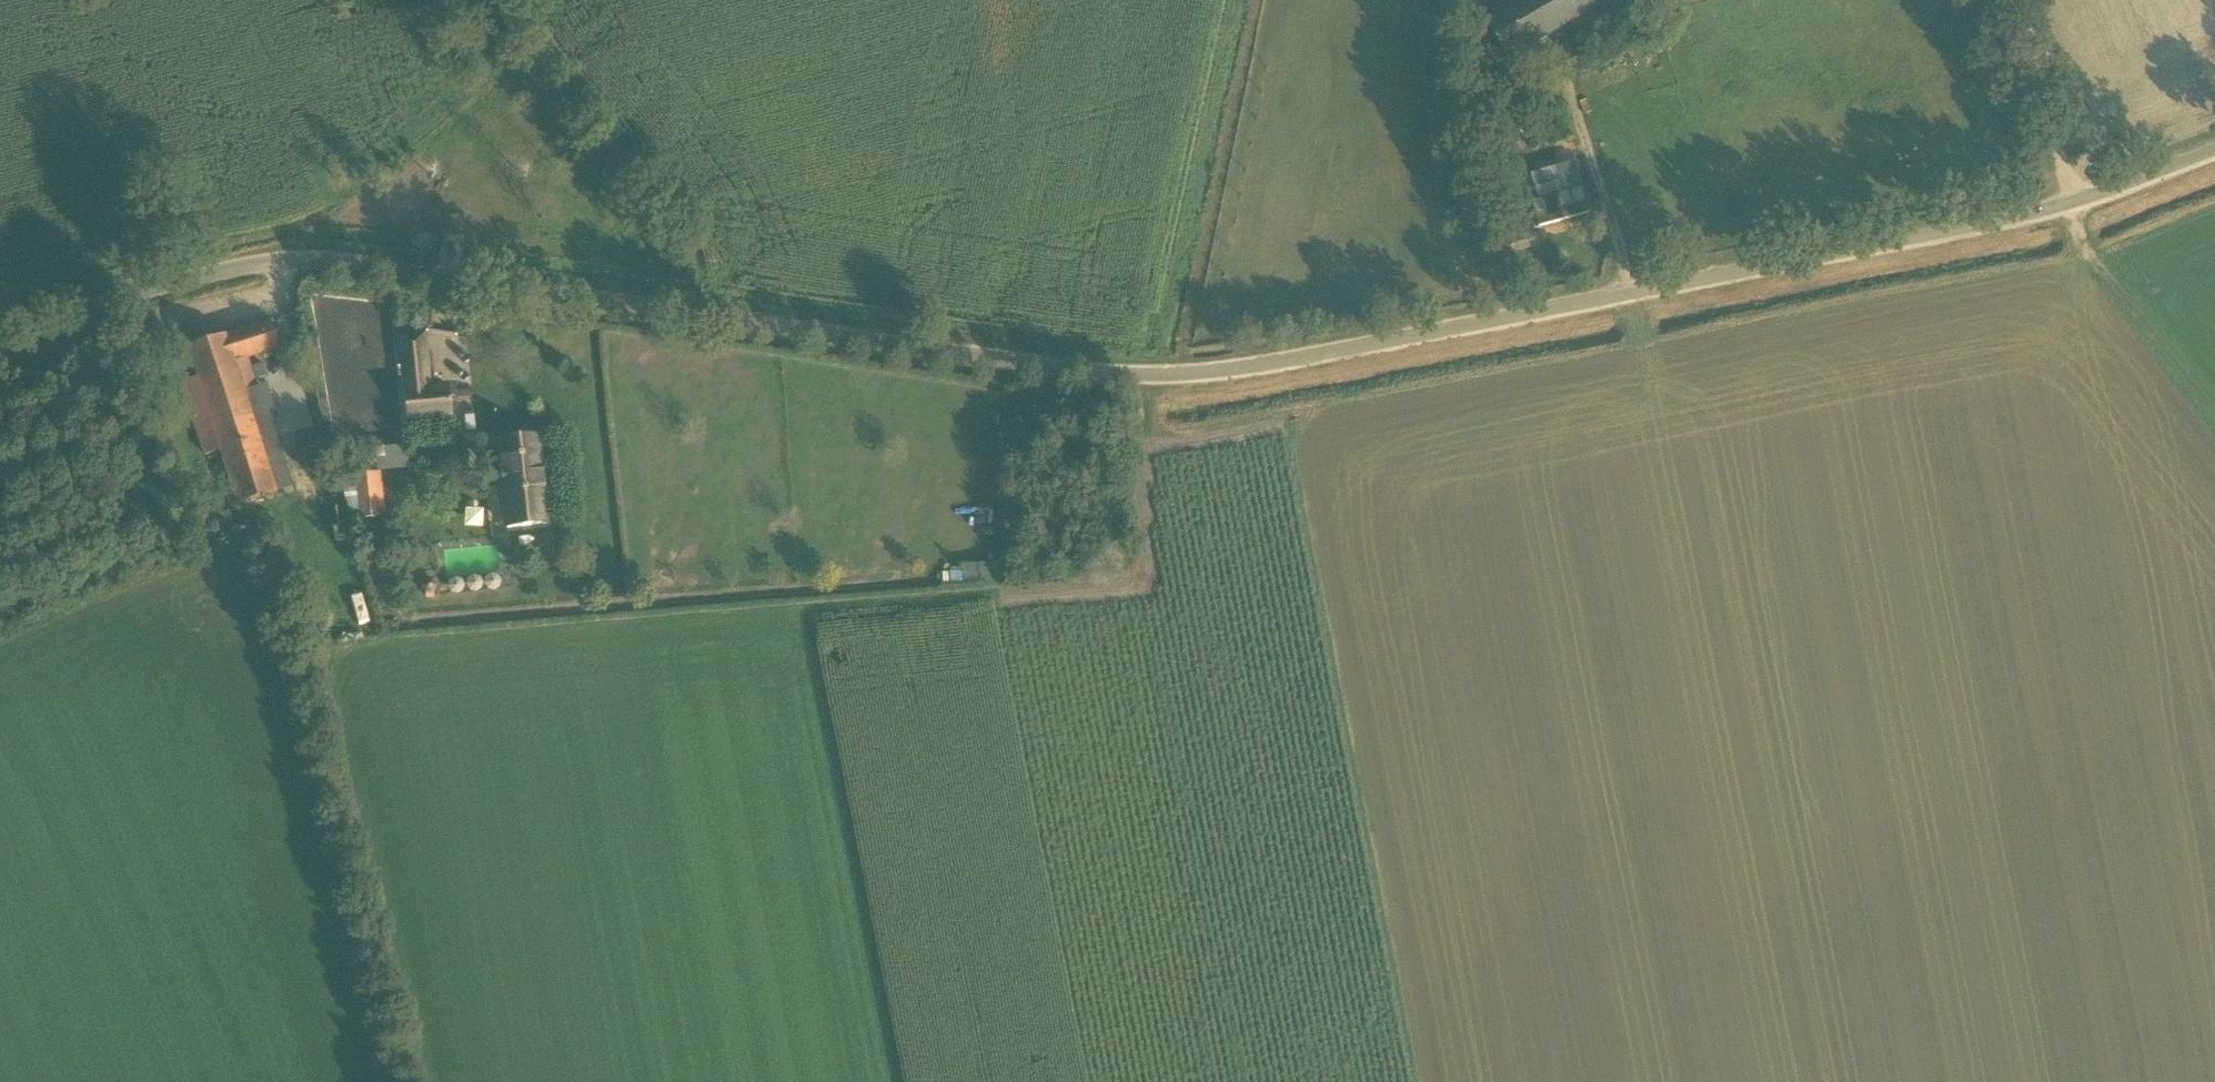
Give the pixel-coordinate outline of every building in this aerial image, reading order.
[(1609,0),(1522,0),(1488,20),(1509,58),(1609,0)] [(1511,252),(1540,244),(1531,212),(1502,220),(1511,252)] [(279,347),(271,321),(225,335),(187,347),(196,378),(176,383),(184,413),(190,411),(202,454),(219,450),(235,504),(275,493),(274,491),(242,392),(256,388),(246,358),(279,347)] [(405,390),(408,421),(452,417),(449,386),(405,390)] [(507,528),(547,524),(538,435),(499,439),(507,528)] [(358,520),(385,516),(381,472),(353,475),(358,520)]
